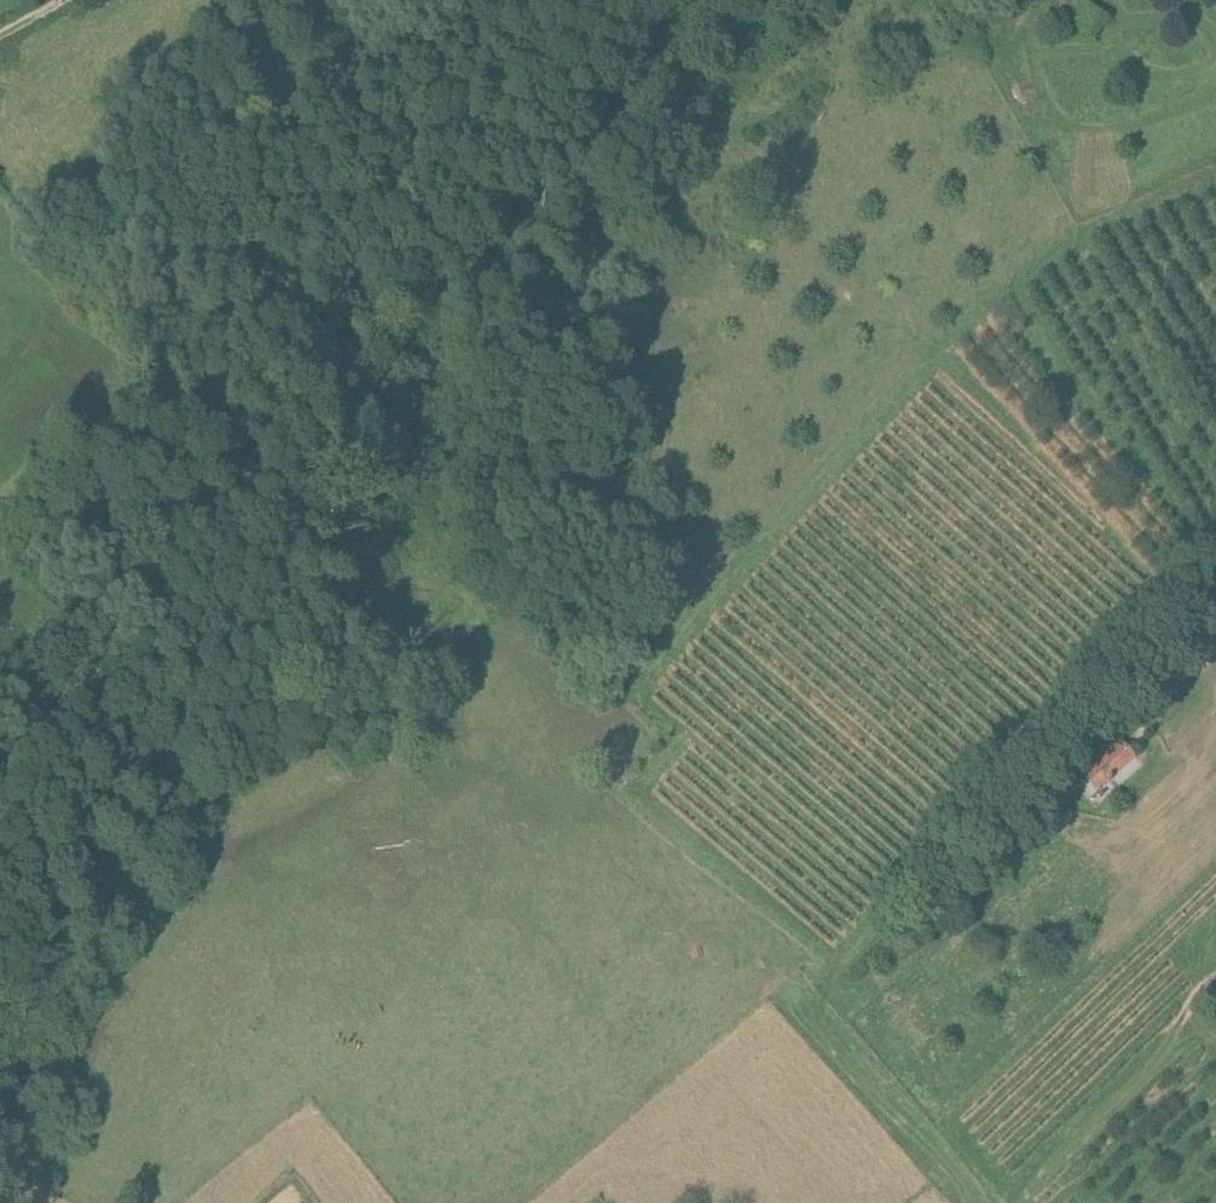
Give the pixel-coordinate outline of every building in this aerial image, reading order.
[(1124,745),(1087,777),(1098,789),(1135,757),(1124,745)]
